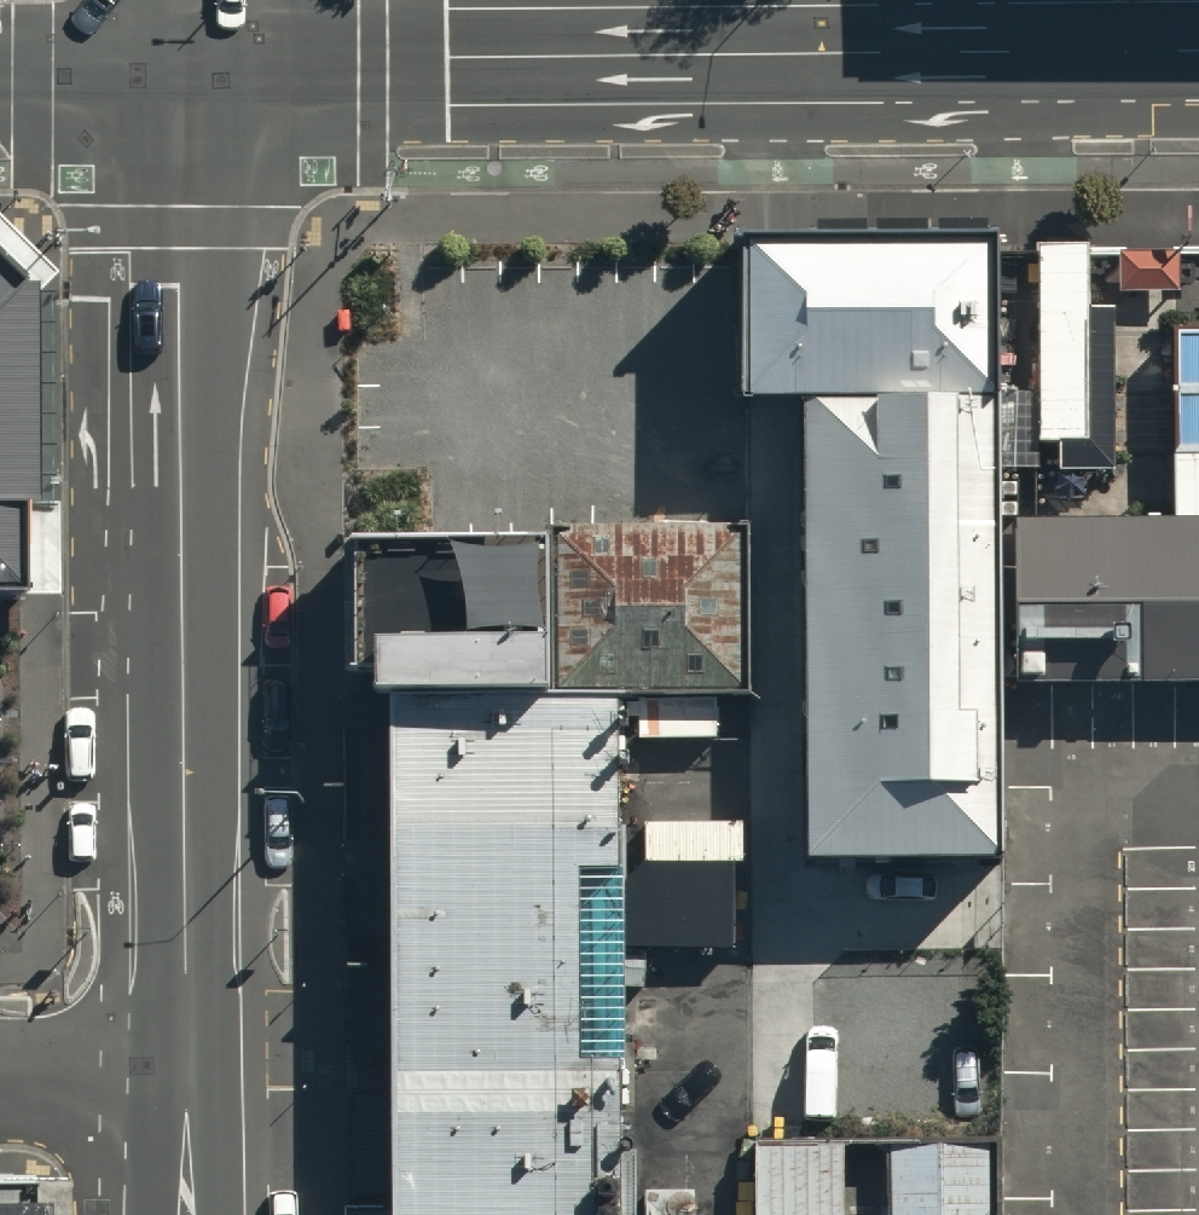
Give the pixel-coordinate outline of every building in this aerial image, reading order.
[(1088,240),(1040,240),(1041,437),(1059,437),(1059,466),(1114,466),(1114,303),(1088,303),(1088,240)] [(1003,241),(747,243),(748,406),(806,405),(1007,404),(1003,241)] [(0,246),(0,598),(20,598),(18,246),(0,246)] [(1179,247),(1119,248),(1119,287),(1180,287),(1179,247)] [(1006,517),(1008,683),(1198,683),(1198,333),(1176,334),(1177,521),(1006,517)] [(1007,404),(806,405),(812,863),(1010,862),(1008,683),(1006,517),(1007,404)] [(752,528),(554,530),(553,543),(553,696),(753,697),(752,528)] [(553,543),(349,543),(349,674),(379,674),(379,696),(553,696),(553,543)] [(398,709),(404,1214),(630,1214),(625,709),(398,709)] [(890,1140),(891,1214),(1002,1214),(1001,1140),(890,1140)] [(760,1143),(760,1214),(846,1214),(846,1143),(760,1143)] [(37,1190),(0,1190),(0,1214),(37,1214),(37,1190)]
